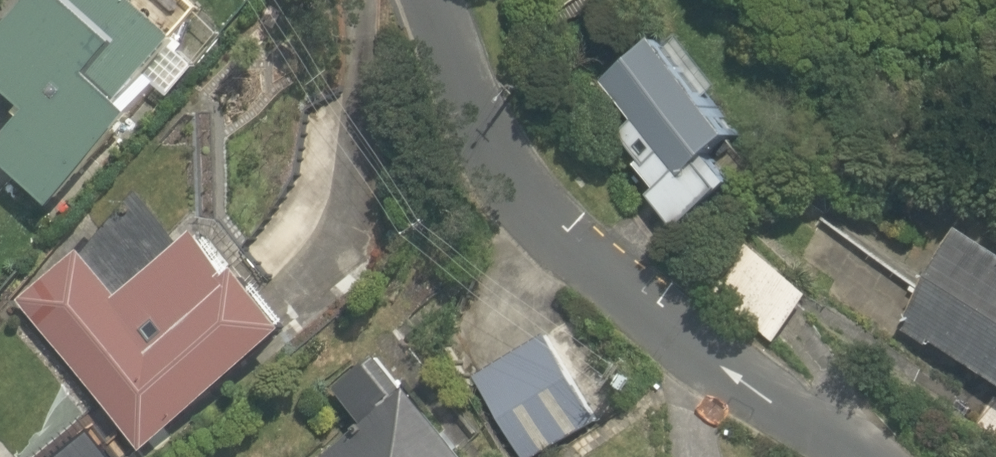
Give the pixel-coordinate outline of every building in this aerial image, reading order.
[(60,209),(196,34),(153,0),(40,0),(0,52),(0,80),(32,106),(0,147),(0,162),(60,209)] [(648,194),(679,235),(753,181),(728,147),(766,119),(683,6),(615,56),(654,110),(630,128),(648,153),(640,159),(659,186),(648,194)] [(15,296),(111,407),(86,428),(111,456),(134,456),(301,313),(211,208),(131,277),(91,230),(15,296)] [(972,227),(911,324),(995,378),(995,242),(972,227)] [(818,286),(744,231),(701,289),(775,344),(818,286)] [(544,324),(470,365),(521,456),(540,456),(600,423),(544,324)] [(334,396),(363,430),(330,456),(470,456),(385,354),(334,396)]
